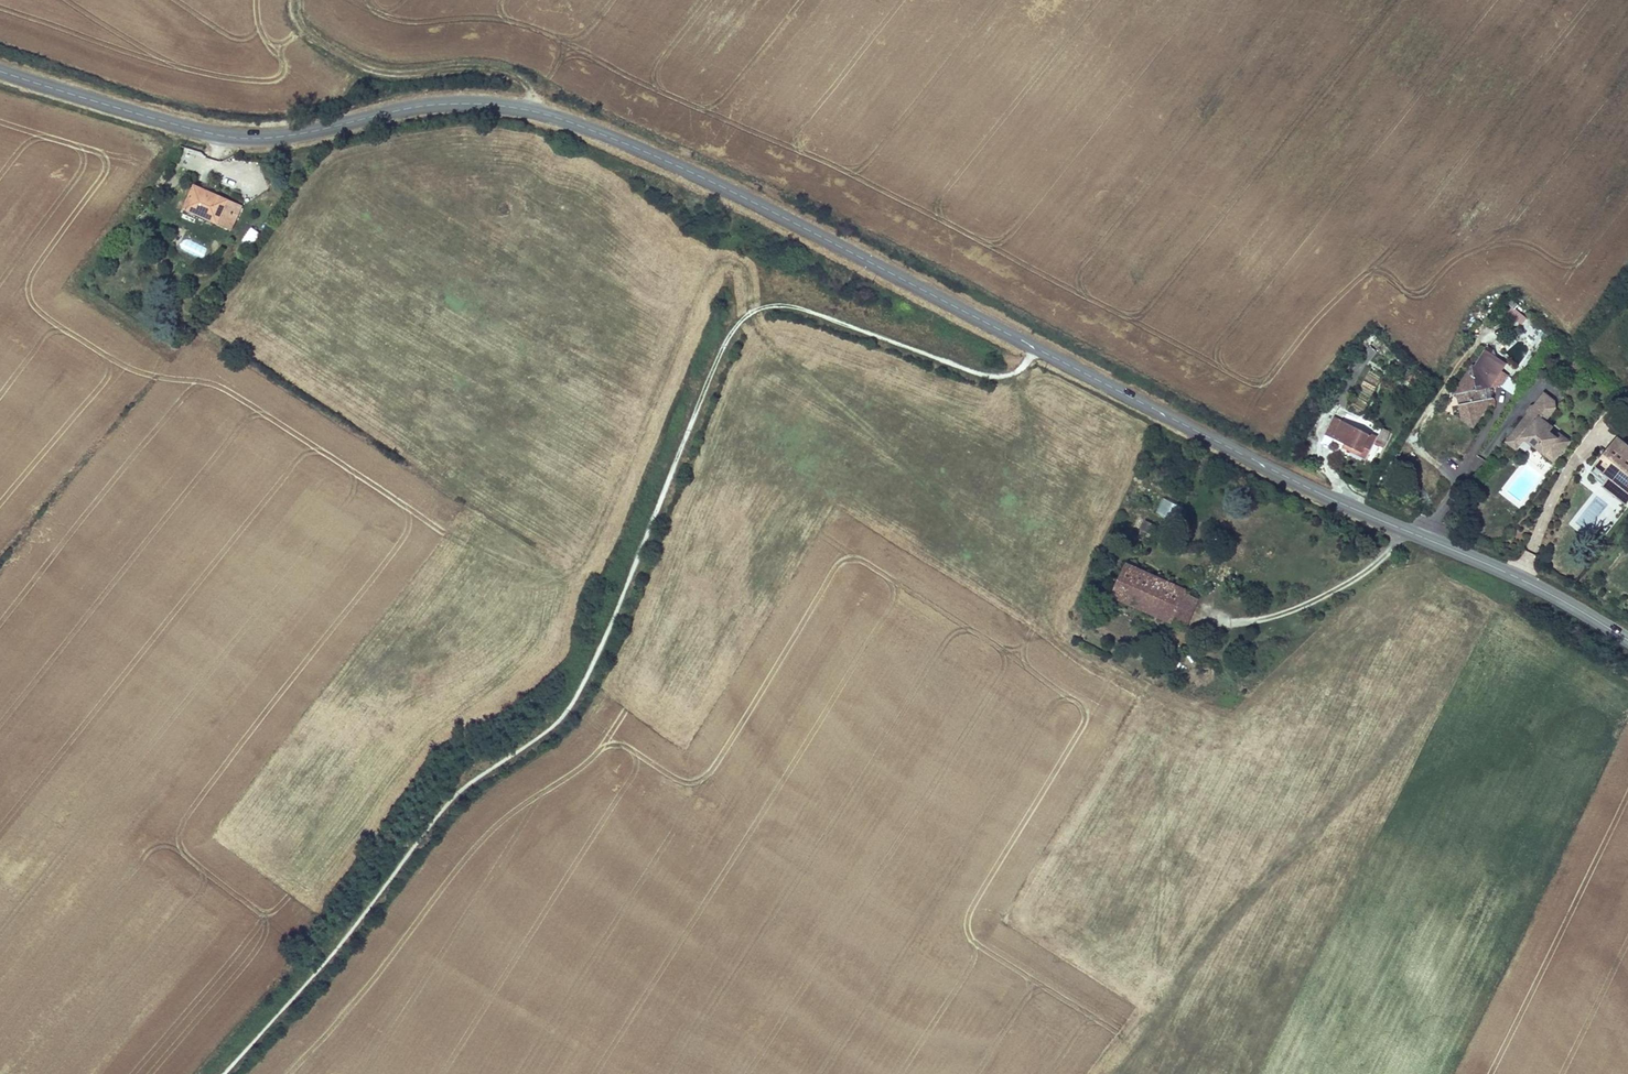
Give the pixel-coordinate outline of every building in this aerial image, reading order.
[(195,188),(186,208),(232,229),(242,207),(208,191),(207,194),(195,188)] [(260,233),(253,228),(243,242),(250,247),(260,233)] [(1457,405),(1458,418),(1464,422),(1474,421),(1486,406),(1485,399),(1479,400),(1477,388),(1503,385),(1508,378),(1500,371),(1505,364),(1488,350),(1476,365),(1474,363),(1455,387),(1457,405)] [(1519,386),(1508,378),(1503,385),(1514,394),(1519,386)] [(1556,424),(1548,418),(1558,407),(1557,399),(1545,390),(1508,436),(1520,446),(1527,437),(1545,452),(1544,453),(1554,461),(1572,439),(1562,432),(1560,434),(1552,428),(1556,424)] [(1443,406),(1458,418),(1457,405),(1443,406)] [(1327,431),(1337,414),(1328,410),(1318,426),(1327,431)] [(1375,435),(1337,414),(1327,431),(1335,436),(1333,440),(1359,454),(1363,445),(1368,448),(1375,435)] [(1376,443),(1385,446),(1391,429),(1381,426),(1376,443)] [(1606,485),(1627,502),(1627,501),(1627,442),(1620,436),(1595,468),(1610,480),(1606,485)] [(1156,512),(1175,521),(1183,505),(1163,496),(1156,512)] [(1142,530),(1157,533),(1159,523),(1144,520),(1142,530)] [(1172,622),(1185,592),(1126,564),(1113,595),(1125,601),(1133,585),(1150,595),(1167,602),(1160,617),(1172,622)] [(1133,585),(1125,601),(1160,617),(1167,602),(1150,595),(1133,585)] [(1198,598),(1185,592),(1172,622),(1185,628),(1198,598)]
